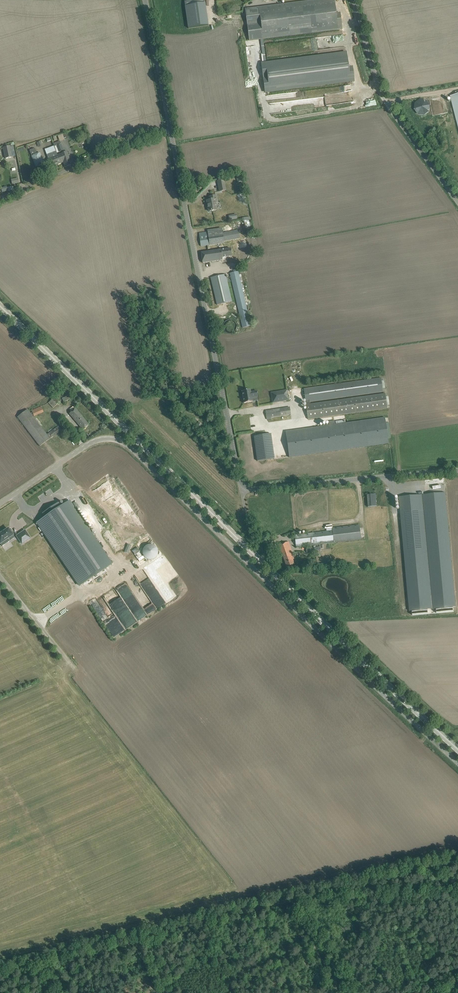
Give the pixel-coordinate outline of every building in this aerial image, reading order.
[(207,3),(206,0),(198,0),(189,1),(186,2),(190,28),(210,26),(221,24),(218,2),(207,3)] [(334,0),(312,0),(251,7),(245,9),(249,41),(261,40),(263,40),(342,29),(341,12),(336,13),(334,0)] [(264,63),(261,63),(265,92),(350,81),(346,53),(266,63),(263,40),(261,40),(264,63)] [(430,105),(426,100),(420,99),(415,103),(414,110),(418,115),(424,115),(429,112),(430,105)] [(10,146),(3,148),(5,159),(13,157),(10,146)] [(40,153),(37,154),(35,148),(30,150),(36,167),(44,164),(40,153)] [(53,152),(46,155),(50,164),(50,165),(50,164),(51,167),(61,163),(58,155),(57,153),(56,151),(53,152)] [(65,167),(71,165),(67,152),(58,155),(61,163),(63,162),(65,167)] [(209,211),(214,210),(217,210),(215,202),(217,202),(216,196),(209,197),(210,200),(207,201),(209,211)] [(199,233),(201,246),(216,244),(219,244),(219,247),(224,247),(223,241),(239,239),(238,231),(222,233),(222,234),(209,236),(208,230),(208,232),(199,233)] [(201,252),(203,263),(222,260),(222,258),(232,256),(231,248),(201,252)] [(243,328),(251,326),(238,271),(230,273),(243,328)] [(225,274),(211,277),(217,306),(231,302),(225,274)] [(236,323),(234,322),(233,321),(231,320),(230,320),(228,320),(226,321),(225,322),(224,323),(223,325),(223,327),(223,329),(224,330),(225,332),(227,333),(228,334),(230,334),(232,333),(234,332),(235,331),(236,329),(237,327),(236,325),(236,323)] [(308,419),(387,408),(385,393),(309,404),(309,402),(383,392),(381,378),(304,389),(304,390),(302,390),(303,392),(304,392),(308,419)] [(250,390),(242,391),(244,403),(252,402),(252,398),(258,397),(257,391),(251,392),(250,390)] [(275,392),(276,402),(289,400),(287,390),(275,392)] [(64,402),(73,398),(71,394),(62,398),(64,402)] [(53,408),(59,402),(55,397),(49,403),(53,408)] [(47,435),(36,420),(32,415),(33,414),(34,416),(41,413),(44,412),(41,407),(32,411),(32,412),(31,413),(28,409),(18,417),(40,446),(61,430),(58,426),(47,435)] [(266,411),(267,418),(271,418),(291,414),(290,407),(266,411)] [(83,429),(88,425),(75,409),(70,414),(83,429)] [(329,426),(287,432),(290,457),(390,443),(386,418),(336,425),(335,420),(329,421),(329,426)] [(201,424),(194,419),(192,422),(197,426),(196,427),(198,429),(201,424)] [(271,434),(254,436),(257,461),(274,458),(274,455),(271,434)] [(109,475),(84,491),(95,509),(120,492),(109,475)] [(445,493),(399,497),(410,611),(412,611),(413,615),(430,614),(429,609),(436,609),(437,613),(454,611),(453,607),(456,607),(445,493)] [(368,507),(376,506),(375,494),(367,495),(368,507)] [(39,520),(81,584),(113,563),(72,499),(64,505),(61,501),(45,511),(47,515),(39,520)] [(361,539),(360,530),(359,525),(332,528),(332,530),(332,531),(326,532),(295,535),(296,547),(361,539)] [(8,543),(20,534),(16,528),(3,536),(4,537),(3,538),(5,542),(6,542),(7,541),(8,543)] [(37,538),(31,530),(23,535),(29,544),(37,538)] [(289,541),(279,545),(287,567),(294,564),(292,558),(294,558),(289,541)] [(143,551),(143,552),(143,553),(143,554),(143,555),(144,556),(144,557),(145,557),(145,558),(146,558),(147,559),(148,559),(149,560),(150,560),(151,560),(152,560),(153,559),(154,559),(155,558),(156,558),(156,557),(157,557),(157,556),(158,555),(158,554),(158,553),(158,552),(158,551),(158,550),(158,549),(157,548),(157,547),(156,547),(156,546),(155,546),(154,545),(153,545),(152,544),(151,544),(150,544),(149,544),(148,545),(147,545),(146,546),(145,546),(145,547),(144,547),(144,548),(143,549),(143,550),(143,551)] [(159,597),(160,596),(160,594),(152,584),(152,582),(148,577),(147,577),(146,575),(138,576),(137,577),(138,581),(143,580),(138,583),(142,583),(143,587),(146,591),(147,591),(152,597),(154,596),(155,597),(156,596),(159,596),(157,597),(152,598),(155,602),(157,601),(160,600),(159,597)]
